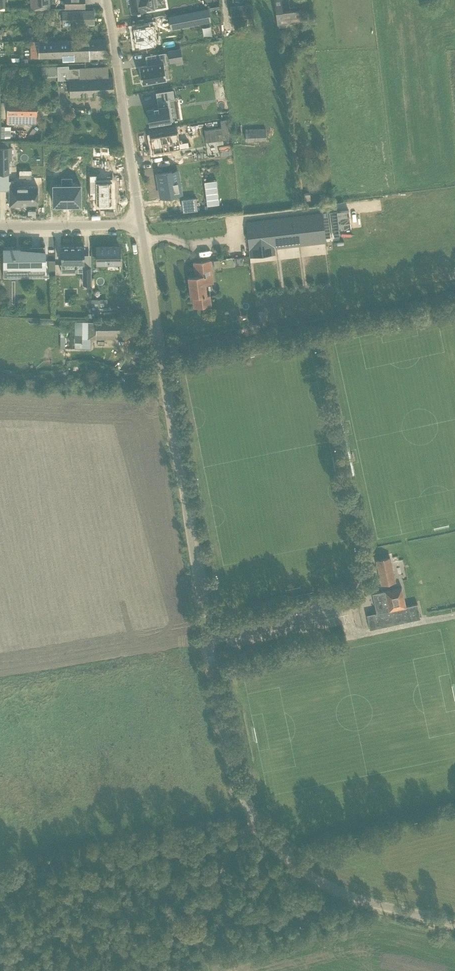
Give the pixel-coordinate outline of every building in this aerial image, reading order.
[(31,9),(50,8),(50,0),(30,0),(31,9)] [(128,3),(130,3),(132,10),(145,7),(157,5),(156,0),(127,0),(128,3)] [(277,25),(302,22),(300,8),(283,10),(281,0),(274,0),(277,25)] [(230,6),(230,16),(231,18),(252,17),(251,5),(230,6)] [(207,8),(169,15),(171,28),(210,21),(207,8)] [(84,24),(83,11),(63,11),(64,24),(84,24)] [(155,23),(134,26),(137,46),(158,42),(158,37),(157,28),(156,28),(155,23)] [(106,57),(105,48),(105,38),(30,41),(31,57),(74,56),(74,60),(79,60),(89,60),(89,57),(106,57)] [(168,49),(169,54),(169,59),(170,62),(182,60),(180,47),(168,49)] [(164,63),(166,62),(164,52),(149,55),(149,56),(150,64),(147,64),(139,66),(142,83),(166,79),(164,63)] [(98,67),(68,68),(68,79),(70,96),(104,94),(114,94),(113,77),(108,77),(107,66),(98,67)] [(174,98),(173,89),(156,92),(158,105),(153,106),(154,107),(147,108),(149,124),(172,120),(169,99),(174,98)] [(6,123),(37,123),(37,100),(6,99),(6,123)] [(204,129),(205,141),(228,138),(226,119),(220,120),(221,127),(204,129)] [(0,125),(0,136),(9,137),(10,125),(0,125)] [(266,140),(265,128),(245,128),(245,140),(266,140)] [(179,131),(151,136),(154,152),(170,149),(173,163),(204,158),(201,143),(190,145),(189,141),(181,142),(179,131)] [(0,146),(0,173),(8,173),(8,159),(11,159),(11,146),(0,146)] [(93,146),(93,155),(109,156),(110,147),(93,146)] [(176,194),(176,190),(182,189),(180,180),(174,181),(172,171),(158,173),(161,196),(176,194)] [(96,174),(89,174),(90,198),(96,198),(96,204),(112,204),(112,181),(96,181),(96,174)] [(72,176),(66,177),(67,204),(80,204),(80,184),(72,184),(72,176)] [(61,184),(53,184),(53,204),(67,204),(66,177),(61,177),(61,184)] [(10,184),(9,184),(9,205),(22,204),(22,203),(38,202),(37,185),(17,186),(17,180),(10,180),(10,184)] [(196,197),(182,199),(183,211),(197,209),(196,197)] [(246,222),(247,233),(245,234),(246,240),(248,240),(250,257),(275,254),(275,248),(326,242),(322,213),(246,222)] [(84,246),(61,246),(61,264),(78,263),(78,266),(77,266),(77,271),(83,271),(83,284),(91,284),(91,266),(84,266),(84,246)] [(119,246),(97,246),(97,263),(120,262),(119,246)] [(31,247),(4,247),(4,260),(12,260),(12,266),(28,266),(28,273),(45,273),(45,253),(32,253),(31,247)] [(188,276),(189,286),(191,297),(193,296),(194,306),(211,304),(209,294),(206,294),(204,275),(212,274),(210,259),(193,261),(195,275),(188,276)] [(106,305),(106,298),(90,298),(90,313),(115,312),(115,305),(106,305)] [(123,332),(123,322),(74,322),(75,347),(90,347),(90,338),(117,338),(117,332),(123,332)] [(376,560),(382,584),(395,581),(390,557),(376,560)] [(366,614),(370,629),(420,618),(417,603),(405,606),(401,587),(372,593),(376,612),(366,614)]
